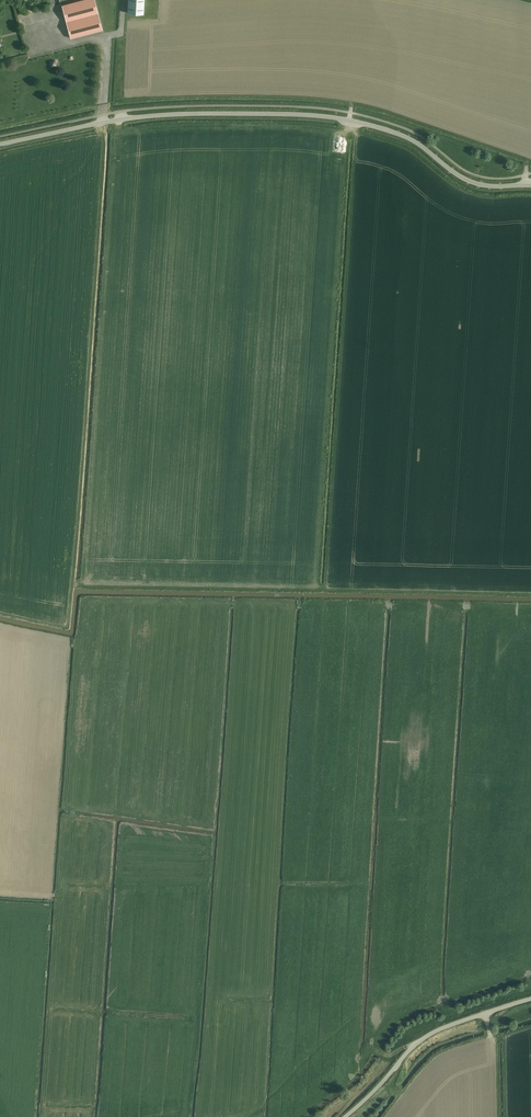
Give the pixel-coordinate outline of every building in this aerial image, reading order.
[(98,14),(94,0),(83,0),(62,5),(66,22),(98,14)] [(144,0),(128,0),(127,13),(143,14),(144,0)] [(98,14),(66,22),(70,37),(102,29),(98,14)]
